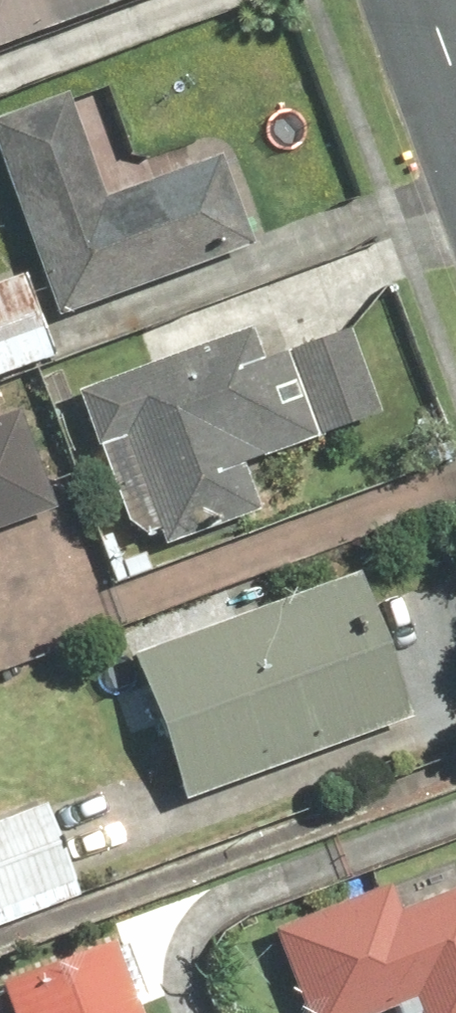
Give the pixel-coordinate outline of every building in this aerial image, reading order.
[(142,0),(0,0),(0,48),(142,0)] [(0,113),(0,175),(53,317),(266,237),(234,153),(100,204),(58,92),(0,113)] [(54,352),(22,277),(0,287),(0,376),(54,352)] [(262,356),(255,334),(73,391),(123,549),(258,507),(245,465),(375,425),(345,330),(262,356)] [(0,424),(0,534),(52,517),(18,418),(0,424)] [(367,567),(126,655),(175,803),(418,722),(367,567)] [(48,801),(0,818),(0,922),(81,893),(48,801)] [(306,1012),(378,1012),(410,1000),(415,1012),(455,1012),(455,871),(451,857),(272,926),(306,1012)] [(119,940),(0,982),(0,999),(5,1012),(145,1012),(119,940)]
